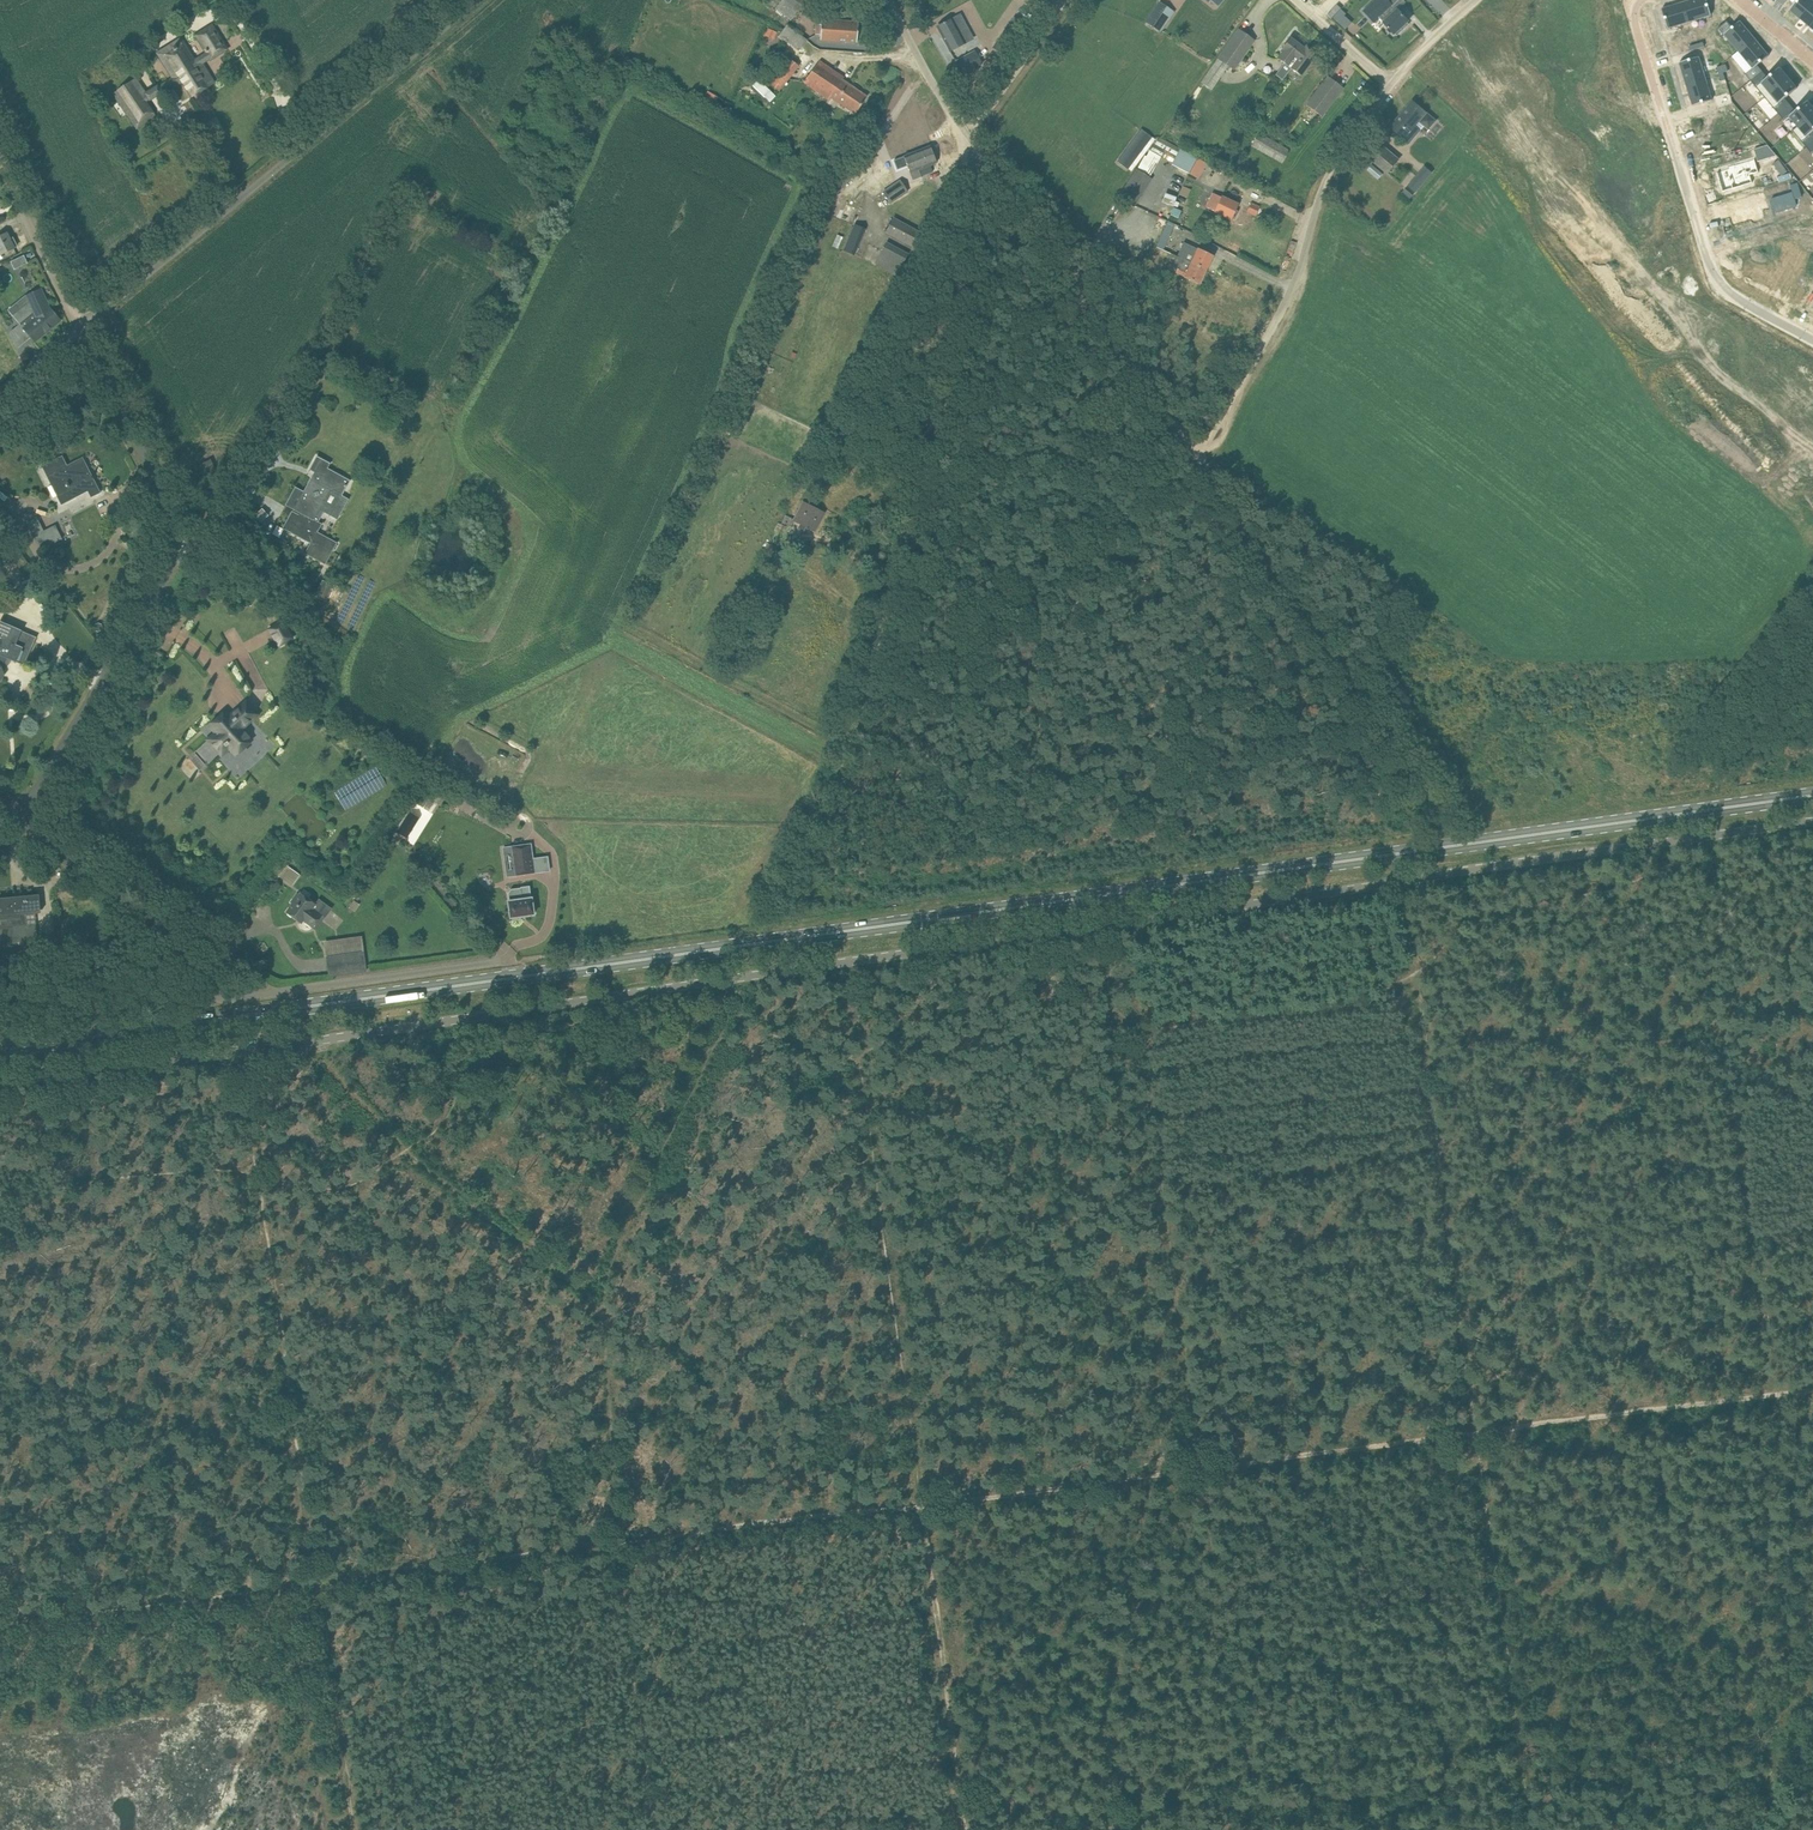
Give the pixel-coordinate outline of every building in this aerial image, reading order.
[(775,9),(791,20),(805,0),(781,0),(775,9)] [(1366,10),(1376,21),(1379,17),(1395,34),(1396,33),(1397,35),(1403,29),(1401,28),(1409,21),(1398,10),(1393,5),(1398,0),(1378,0),(1366,10)] [(1684,2),(1690,22),(1711,15),(1707,0),(1691,0),(1684,2)] [(1790,10),(1800,19),(1812,3),(1812,1),(1811,0),(1798,0),(1790,10)] [(1161,32),(1175,12),(1159,1),(1146,22),(1161,32)] [(1684,2),(1662,9),(1668,28),(1690,22),(1684,2)] [(1800,19),(1810,27),(1812,23),(1812,3),(1800,19)] [(1341,9),(1333,18),(1337,21),(1345,13),(1341,9)] [(815,24),(815,34),(821,35),(821,36),(839,37),(839,41),(857,42),(859,21),(822,18),(821,25),(815,24)] [(944,24),(938,27),(950,50),(961,45),(963,43),(971,39),(967,32),(961,35),(953,19),(946,23),(945,22),(944,23),(944,24)] [(1008,25),(1002,33),(1016,42),(1018,43),(1029,27),(1018,19),(1012,28),(1008,25)] [(1718,28),(1717,32),(1722,37),(1724,35),(1725,35),(1739,51),(1754,38),(1740,20),(1732,27),(1727,20),(1718,28)] [(170,78),(173,84),(175,86),(183,82),(192,96),(214,82),(202,63),(210,58),(211,59),(227,48),(212,25),(196,35),(207,53),(195,60),(182,40),(158,56),(172,77),(170,78)] [(1239,29),(1218,58),(1228,65),(1234,69),(1254,40),(1239,29)] [(992,47),(1006,57),(1016,42),(1002,33),(992,47)] [(1284,63),(1275,74),(1282,80),(1291,68),(1289,66),(1305,44),(1293,35),(1282,49),(1284,50),(1278,58),(1284,63)] [(1754,38),(1739,51),(1753,68),(1746,75),(1751,81),(1763,71),(1757,65),(1769,55),(1754,38)] [(1305,44),(1289,66),(1291,68),(1301,75),(1317,54),(1305,44)] [(979,48),(977,49),(969,54),(956,61),(963,74),(982,63),(979,59),(983,57),(979,48)] [(1699,57),(1679,62),(1686,84),(1706,78),(1699,57)] [(769,83),(779,91),(798,65),(788,58),(769,83)] [(820,60),(804,83),(829,100),(831,97),(839,102),(856,113),(867,97),(842,80),(844,77),(820,60)] [(1763,71),(1751,81),(1765,97),(1789,78),(1780,67),(1768,77),(1763,71)] [(1322,116),(1343,88),(1328,76),(1306,105),(1322,116)] [(131,81),(114,93),(137,128),(155,115),(145,101),(149,98),(150,100),(162,93),(158,86),(147,92),(137,77),(131,81)] [(1706,78),(1686,84),(1693,106),(1712,100),(1706,78)] [(1789,78),(1765,97),(1779,114),(1784,110),(1790,104),(1785,98),(1797,88),(1789,78)] [(758,79),(752,85),(770,102),(776,96),(758,79)] [(1730,94),(1715,98),(1718,108),(1733,103),(1730,94)] [(1429,130),(1436,121),(1413,101),(1391,127),(1410,143),(1421,130),(1415,125),(1419,121),(1429,130)] [(1779,114),(1784,120),(1789,116),(1797,126),(1798,126),(1812,114),(1812,107),(1808,102),(1808,101),(1796,111),(1790,104),(1784,110),(1779,114)] [(1793,131),(1807,148),(1812,143),(1812,142),(1812,114),(1798,126),(1793,131)] [(1152,136),(1142,128),(1118,161),(1128,168),(1152,136)] [(1288,149),(1278,143),(1259,132),(1251,146),(1272,157),(1283,163),(1288,153),(1288,149)] [(1399,159),(1378,142),(1369,134),(1357,148),(1387,173),(1399,159)] [(775,135),(772,140),(779,144),(782,138),(775,135)] [(1758,161),(1776,156),(1768,145),(1754,149),(1758,161)] [(937,162),(930,146),(904,156),(913,179),(933,171),(930,165),(937,162)] [(874,153),(867,147),(848,169),(854,175),(874,153)] [(1136,168),(1118,196),(1134,207),(1153,178),(1150,177),(1161,157),(1150,150),(1147,156),(1145,155),(1137,169),(1136,168)] [(1729,168),(1717,172),(1719,181),(1720,181),(1723,192),(1752,183),(1750,175),(1759,172),(1755,159),(1742,163),(1729,167),(1729,168)] [(1372,165),(1368,170),(1378,179),(1383,174),(1372,165)] [(1424,166),(1408,186),(1416,192),(1432,172),(1424,166)] [(900,179),(882,191),(891,203),(908,191),(900,179)] [(1405,188),(1401,194),(1409,200),(1413,195),(1405,188)] [(1793,191),(1772,197),(1776,211),(1797,205),(1793,191)] [(1238,204),(1213,193),(1206,207),(1231,219),(1232,217),(1234,218),(1237,212),(1234,211),(1238,204)] [(1756,196),(1729,204),(1735,222),(1745,219),(1746,221),(1763,216),(1756,196)] [(1254,216),(1259,206),(1251,202),(1246,212),(1254,216)] [(887,232),(914,246),(921,233),(894,218),(887,232)] [(855,256),(866,229),(854,223),(843,251),(855,256)] [(1755,240),(1739,245),(1744,263),(1772,254),(1772,253),(1766,237),(1774,234),(1771,224),(1752,230),(1755,240)] [(1,254),(4,253),(14,248),(14,247),(17,246),(13,238),(10,239),(7,233),(0,236),(0,251),(1,254)] [(1224,249),(1235,256),(1241,246),(1229,239),(1224,249)] [(908,253),(887,241),(875,262),(897,274),(908,253)] [(1183,258),(1206,270),(1213,255),(1198,248),(1197,249),(1184,242),(1177,256),(1183,258)] [(1177,256),(1172,253),(1165,267),(1176,272),(1183,258),(1177,256)] [(24,255),(11,261),(15,269),(28,263),(24,255)] [(1206,270),(1183,258),(1176,272),(1184,276),(1184,277),(1199,284),(1206,270)] [(20,324),(10,332),(18,347),(31,337),(34,341),(40,336),(60,320),(50,308),(49,308),(41,290),(26,296),(29,302),(13,315),(20,324)] [(740,395),(732,415),(742,419),(750,399),(740,395)] [(63,456),(42,466),(62,505),(75,498),(72,493),(85,486),(88,491),(91,497),(101,492),(83,457),(67,465),(63,456)] [(296,487),(287,504),(294,508),(295,509),(301,512),(290,532),(308,541),(311,543),(305,553),(326,564),(337,543),(317,532),(322,523),(319,522),(314,519),(320,507),(332,513),(341,495),(349,480),(328,469),(330,463),(317,456),(310,469),(315,472),(305,492),(296,487)] [(0,502),(0,521),(5,528),(12,535),(18,530),(12,523),(15,520),(0,502)] [(803,502),(794,519),(794,520),(800,523),(797,529),(804,532),(806,526),(815,531),(824,513),(803,502)] [(785,514),(772,540),(781,545),(794,520),(794,519),(785,514)] [(63,539),(56,525),(44,530),(38,517),(27,522),(34,536),(35,535),(42,549),(63,539)] [(19,568),(27,562),(19,549),(10,555),(19,568)] [(328,599),(334,585),(323,580),(317,594),(328,599)] [(280,648),(297,639),(285,617),(269,626),(280,648)] [(26,632),(2,621),(0,625),(0,663),(5,657),(24,665),(37,637),(26,632)] [(226,712),(211,726),(217,733),(209,740),(222,754),(230,746),(237,754),(252,740),(242,729),(257,715),(246,702),(230,716),(226,712)] [(332,790),(344,811),(387,786),(375,764),(332,790)] [(429,781),(415,802),(431,813),(445,791),(429,781)] [(411,831),(401,825),(397,832),(407,838),(411,831)] [(511,846),(515,875),(536,872),(531,843),(511,846)] [(277,875),(291,884),(298,874),(285,864),(277,875)] [(529,886),(521,887),(511,888),(508,893),(509,901),(508,901),(511,918),(534,914),(532,898),(531,898),(529,886)] [(291,903),(285,912),(296,920),(298,917),(304,921),(313,928),(322,916),(312,908),(315,904),(300,892),(299,894),(297,892),(290,902),(291,903)] [(38,896),(0,900),(0,907),(2,927),(0,927),(0,943),(38,940),(36,925),(24,926),(23,913),(39,912),(38,896)] [(241,928),(236,924),(232,929),(237,933),(241,928)] [(364,951),(326,956),(329,976),(367,971),(364,951)]
